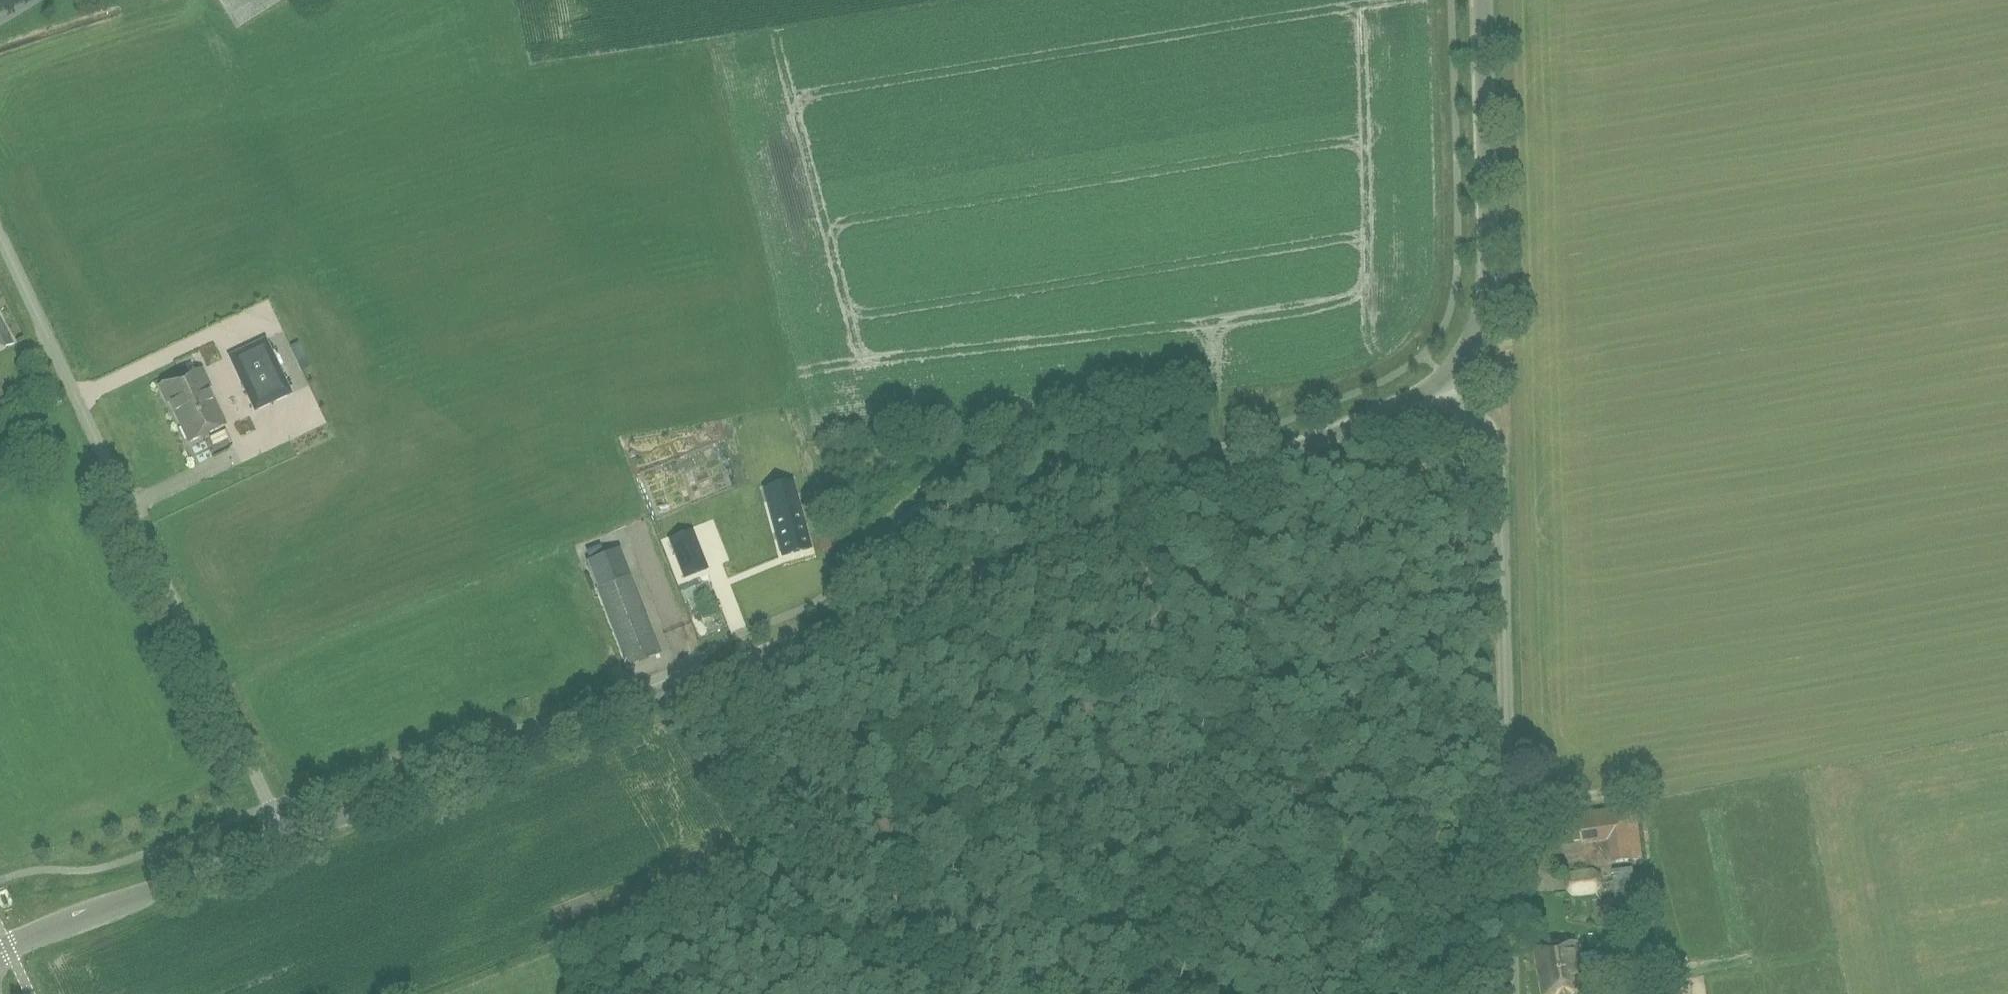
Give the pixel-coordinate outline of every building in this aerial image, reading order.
[(13,344),(0,320),(0,351),(13,344)] [(243,350),(229,356),(241,383),(255,411),(291,394),(265,339),(243,350)] [(207,384),(200,370),(182,378),(181,376),(160,386),(168,402),(170,401),(190,442),(224,426),(205,386),(207,384)] [(12,410),(0,386),(0,416),(12,410)] [(775,561),(802,555),(789,500),(762,506),(775,561)] [(692,532),(670,540),(676,556),(698,547),(692,532)] [(627,665),(660,653),(630,576),(598,589),(627,665)] [(1573,895),(1596,893),(1601,887),(1599,875),(1594,871),(1571,873),(1567,878),(1568,891),(1573,895)] [(1570,993),(1570,992),(1585,989),(1582,976),(1588,975),(1588,974),(1598,972),(1601,969),(1599,954),(1595,952),(1579,955),(1576,942),(1535,949),(1543,993),(1570,993)]
